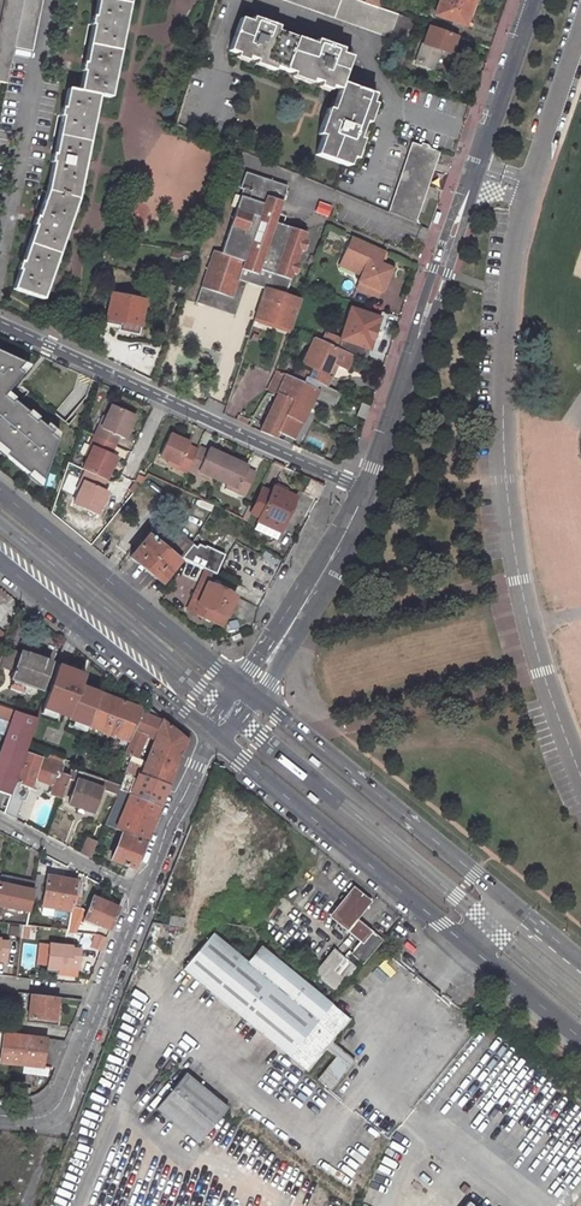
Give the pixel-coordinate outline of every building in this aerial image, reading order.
[(0,21),(0,82),(7,84),(14,48),(24,0),(4,0),(0,21)] [(94,17),(92,16),(90,25),(92,26),(85,58),(84,64),(82,64),(80,73),(83,73),(79,90),(67,88),(63,108),(61,108),(59,116),(61,117),(54,150),(53,154),(51,154),(49,162),(49,164),(51,164),(46,191),(37,216),(36,216),(32,224),(32,225),(34,226),(21,262),(19,262),(16,270),(18,271),(12,289),(42,300),(49,280),(51,276),(57,258),(65,236),(68,228),(78,199),(84,169),(85,165),(85,161),(93,123),(94,119),(94,115),(98,95),(110,97),(114,78),(115,74),(116,70),(124,31),(124,27),(125,24),(130,0),(98,0),(94,17)] [(42,0),(24,0),(14,48),(30,51),(32,51),(42,0)] [(387,36),(388,33),(395,15),(378,9),(358,2),(359,1),(355,0),(283,0),(387,36)] [(382,0),(359,0),(359,1),(358,2),(378,9),(382,0)] [(432,15),(461,25),(470,0),(438,0),(432,15)] [(388,33),(401,38),(408,18),(395,14),(395,15),(388,33)] [(251,21),(241,18),(228,51),(237,54),(238,51),(248,55),(247,57),(256,60),(275,67),(291,73),(311,80),(320,83),(331,87),(338,90),(334,101),(367,113),(371,104),(374,95),(341,82),(351,56),(341,53),(342,49),(316,40),(314,44),(277,30),(278,26),(253,17),(251,21)] [(426,25),(412,63),(428,69),(436,48),(447,52),(453,34),(426,25)] [(238,51),(237,54),(236,57),(246,61),(247,57),(248,55),(238,51)] [(275,67),(256,60),(254,65),(273,71),(275,67)] [(311,80),(291,73),(290,77),(309,84),(311,80)] [(367,113),(334,101),(331,110),(364,122),(367,113)] [(368,124),(374,106),(371,104),(367,113),(364,122),(368,124)] [(331,110),(328,108),(317,134),(322,136),(315,155),(348,166),(351,158),(358,138),(364,122),(331,110)] [(355,159),(363,139),(358,138),(351,158),(355,159)] [(420,146),(411,142),(388,212),(415,223),(419,212),(439,152),(427,148),(428,145),(421,143),(420,146)] [(240,189),(218,253),(211,250),(193,302),(202,305),(207,290),(230,298),(237,280),(244,282),(265,288),(282,293),(302,233),(271,221),(284,186),(244,172),(238,189),(240,189)] [(331,207),(318,202),(315,212),(328,216),(331,207)] [(382,249),(349,235),(341,251),(345,261),(353,264),(350,270),(358,273),(355,279),(379,290),(389,266),(380,262),(377,261),(382,249)] [(382,249),(377,261),(380,262),(385,251),(382,249)] [(336,263),(350,270),(353,264),(345,261),(341,251),(336,263)] [(376,296),(379,290),(355,279),(353,286),(376,296)] [(230,298),(207,290),(202,305),(232,316),(244,282),(237,280),(230,298)] [(265,288),(255,317),(290,329),(291,327),(289,326),(298,299),(282,293),(265,288)] [(146,300),(111,293),(106,321),(120,324),(121,321),(140,325),(146,300)] [(361,360),(376,315),(347,305),(332,347),(353,356),(361,360)] [(255,317),(253,321),(288,334),(290,329),(255,317)] [(138,335),(140,325),(121,321),(120,324),(119,331),(138,335)] [(313,338),(301,364),(312,370),(309,378),(328,387),(332,378),(338,366),(347,370),(353,356),(332,347),(313,338)] [(59,433),(47,424),(44,427),(36,421),(38,418),(29,411),(27,413),(12,401),(14,398),(7,392),(29,365),(0,352),(0,447),(7,453),(5,456),(40,485),(59,433)] [(276,371),(267,390),(277,395),(286,376),(276,371)] [(304,384),(286,376),(277,395),(276,397),(260,431),(276,438),(278,433),(286,416),(293,402),(295,403),(304,384)] [(303,424),(319,391),(304,384),(295,403),(293,402),(286,416),(303,424)] [(318,402),(335,405),(338,390),(320,386),(318,402)] [(131,414),(109,403),(103,416),(98,427),(94,424),(86,444),(90,445),(85,455),(79,468),(81,469),(76,478),(80,480),(75,490),(69,502),(91,513),(102,489),(96,487),(100,478),(101,479),(112,455),(109,454),(118,436),(121,437),(131,414)] [(362,403),(356,416),(365,420),(369,407),(362,403)] [(99,414),(94,424),(98,427),(103,416),(99,414)] [(295,441),(303,424),(286,416),(278,433),(295,441)] [(184,444),(185,441),(166,433),(155,454),(164,458),(174,462),(172,466),(183,471),(184,467),(193,449),(184,444)] [(304,445),(321,453),(326,444),(309,436),(304,445)] [(90,445),(86,444),(82,453),(85,455),(90,445)] [(224,456),(205,447),(203,450),(194,446),(193,449),(184,467),(193,471),(195,468),(206,473),(214,477),(224,456)] [(241,492),(251,472),(241,467),(242,465),(224,456),(214,477),(222,480),(234,485),(232,488),(241,492)] [(162,462),(172,466),(174,462),(164,458),(162,462)] [(195,468),(193,471),(204,476),(206,473),(195,468)] [(80,480),(76,478),(71,488),(75,490),(80,480)] [(256,487),(246,510),(255,514),(254,516),(276,526),(284,509),(282,509),(286,502),(287,502),(290,496),(268,485),(265,491),(256,487)] [(190,541),(160,515),(144,533),(125,555),(156,581),(190,541)] [(276,526),(254,516),(251,522),(273,532),(276,526)] [(251,522),(248,528),(271,538),(273,532),(251,522)] [(233,594),(203,580),(208,569),(202,566),(183,607),(220,624),(233,594)] [(0,663),(0,676),(9,679),(17,658),(3,653),(0,663)] [(46,666),(17,657),(17,658),(9,679),(9,682),(23,687),(20,695),(22,698),(24,701),(25,702),(28,702),(31,702),(34,700),(35,699),(38,689),(42,690),(48,673),(44,672),(46,666)] [(86,691),(63,683),(54,703),(78,712),(86,691)] [(85,727),(102,734),(101,736),(109,739),(110,738),(126,745),(132,731),(140,709),(96,694),(85,727)] [(142,735),(141,737),(152,741),(161,722),(141,706),(140,709),(132,731),(142,735)] [(0,745),(0,812),(3,814),(9,795),(14,781),(24,752),(35,720),(0,708),(0,719),(8,721),(0,745)] [(184,741),(161,722),(152,741),(141,769),(128,763),(118,787),(116,791),(131,797),(157,808),(184,741)] [(122,755),(132,758),(141,737),(142,735),(132,731),(126,745),(122,755)] [(27,786),(30,778),(52,785),(48,794),(60,799),(67,781),(70,775),(58,770),(59,765),(43,759),(24,752),(14,781),(25,785),(27,786)] [(43,759),(59,765),(62,758),(46,752),(43,759)] [(312,757),(309,760),(316,767),(319,763),(312,757)] [(74,784),(66,804),(89,814),(98,791),(98,789),(92,787),(95,778),(72,769),(70,775),(67,781),(74,784)] [(102,780),(98,789),(98,791),(114,798),(116,791),(118,787),(102,780)] [(20,799),(25,785),(14,781),(9,795),(20,799)] [(310,793),(307,797),(315,803),(318,800),(310,793)] [(9,795),(3,814),(13,819),(20,799),(9,795)] [(157,808),(131,797),(116,831),(143,842),(157,808)] [(142,845),(120,836),(109,861),(132,871),(142,845)] [(96,843),(86,838),(80,852),(90,857),(96,843)] [(79,901),(82,883),(46,876),(40,906),(69,911),(71,899),(79,901)] [(0,877),(0,879),(0,884),(31,890),(33,884),(0,877)] [(31,890),(0,884),(0,906),(29,913),(33,891),(31,890)] [(361,941),(372,929),(359,917),(374,900),(356,884),(330,916),(361,941)] [(90,899),(81,920),(107,930),(116,910),(90,899)] [(166,927),(181,928),(183,919),(172,918),(168,917),(166,927)] [(384,939),(372,929),(361,941),(351,952),(364,963),(384,939)] [(184,970),(310,1074),(327,1052),(337,1060),(320,1081),(334,1093),(357,1063),(334,1044),(351,1022),(262,949),(249,966),(213,936),(184,970)] [(71,946),(48,944),(48,946),(45,968),(68,970),(69,968),(76,969),(77,962),(78,949),(71,948),(71,946)] [(313,973),(336,991),(354,969),(331,950),(313,973)] [(25,1022),(52,1025),(52,1021),(56,997),(29,994),(25,1022)] [(41,1067),(50,1068),(50,1067),(56,1067),(65,1041),(0,1032),(0,1062),(41,1067)] [(158,1112),(201,1147),(229,1111),(186,1077),(158,1112)]
